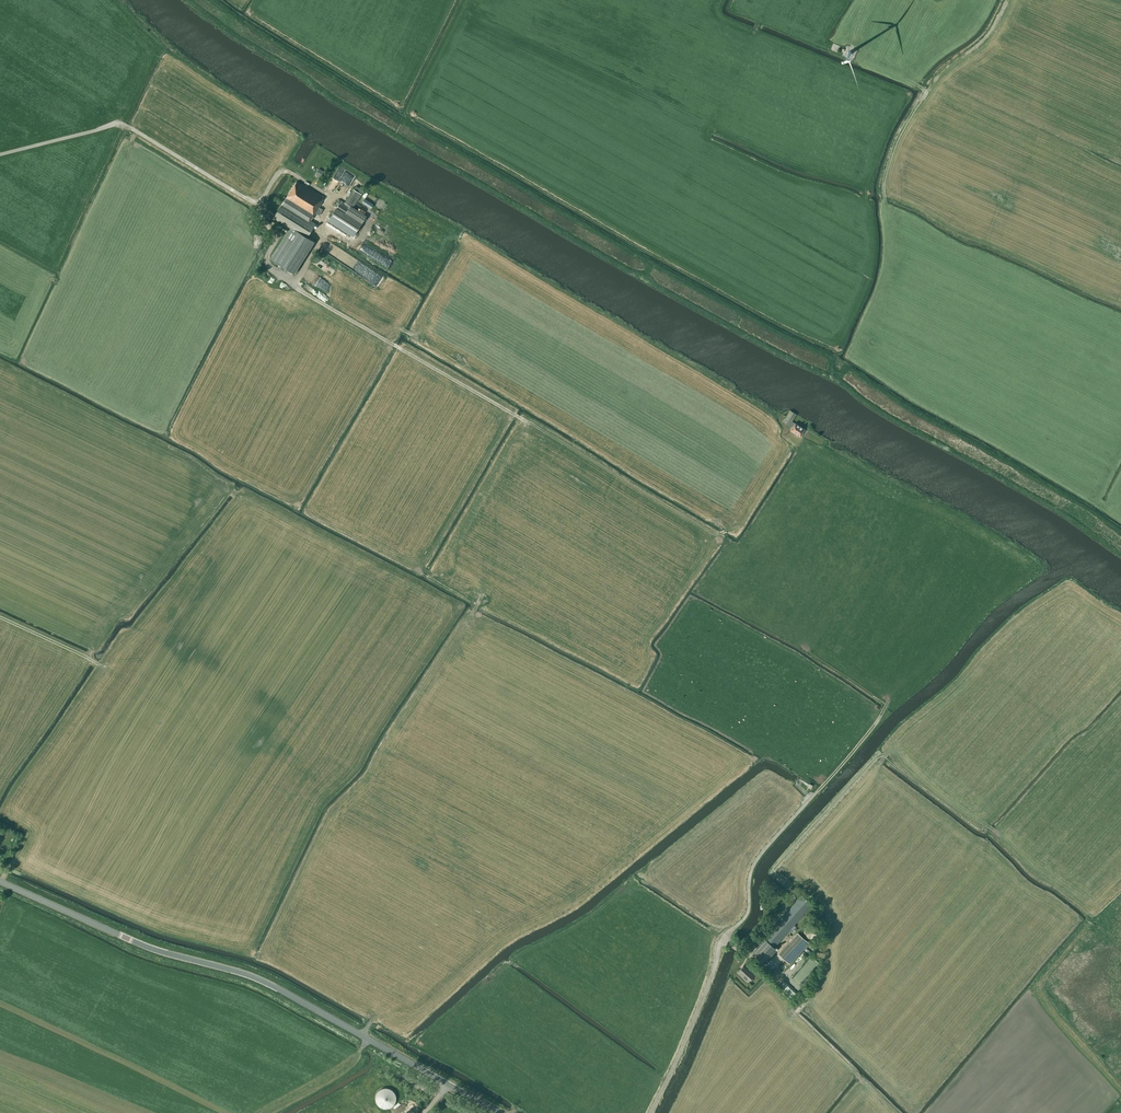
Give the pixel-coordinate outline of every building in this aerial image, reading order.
[(318,169),(315,176),(321,178),(324,171),(318,169)] [(320,202),(324,197),(305,185),(305,186),(296,181),(280,207),(272,219),(289,230),(271,259),(294,273),(314,241),(307,237),(316,223),(311,220),(315,213),(319,215),(323,209),(319,207),(322,203),(320,202)] [(353,207),(362,194),(353,189),(344,202),(339,199),(334,206),(336,207),(328,220),(353,236),(366,216),(353,207)] [(790,410),(783,422),(789,425),(790,424),(792,426),(795,423),(792,421),(796,414),(790,410)] [(792,426),(790,430),(800,436),(805,428),(795,422),(795,423),(792,426)] [(784,890),(772,879),(768,883),(780,894),(784,890)] [(774,947),(812,904),(801,895),(764,938),(761,935),(748,950),(764,963),(776,949),(774,947)] [(819,932),(819,930),(819,929),(819,927),(818,926),(817,925),(816,924),(814,923),(813,923),(811,923),(810,923),(808,923),(807,924),(806,925),(805,926),(804,927),(804,929),(803,930),(804,932),(804,933),(805,935),(806,936),(807,937),(808,938),(810,938),(811,938),(813,938),(814,938),(816,937),(817,936),(818,935),(819,933),(819,932)] [(778,953),(779,954),(790,964),(797,956),(809,942),(797,932),(778,953)] [(748,981),(755,974),(751,970),(750,971),(743,965),(737,972),(748,981)] [(784,984),(783,988),(787,989),(786,993),(791,994),(793,985),(784,984)] [(396,1100),(396,1098),(396,1096),(395,1094),(394,1092),(393,1091),(391,1089),(390,1088),(388,1088),(386,1087),(383,1088),(381,1088),(380,1089),(378,1091),(377,1092),(376,1094),(375,1096),(375,1098),(375,1100),(376,1102),(377,1104),(378,1105),(380,1107),(381,1108),(383,1108),(386,1108),(388,1108),(390,1108),(391,1107),(393,1105),(394,1104),(395,1102),(396,1100)]
